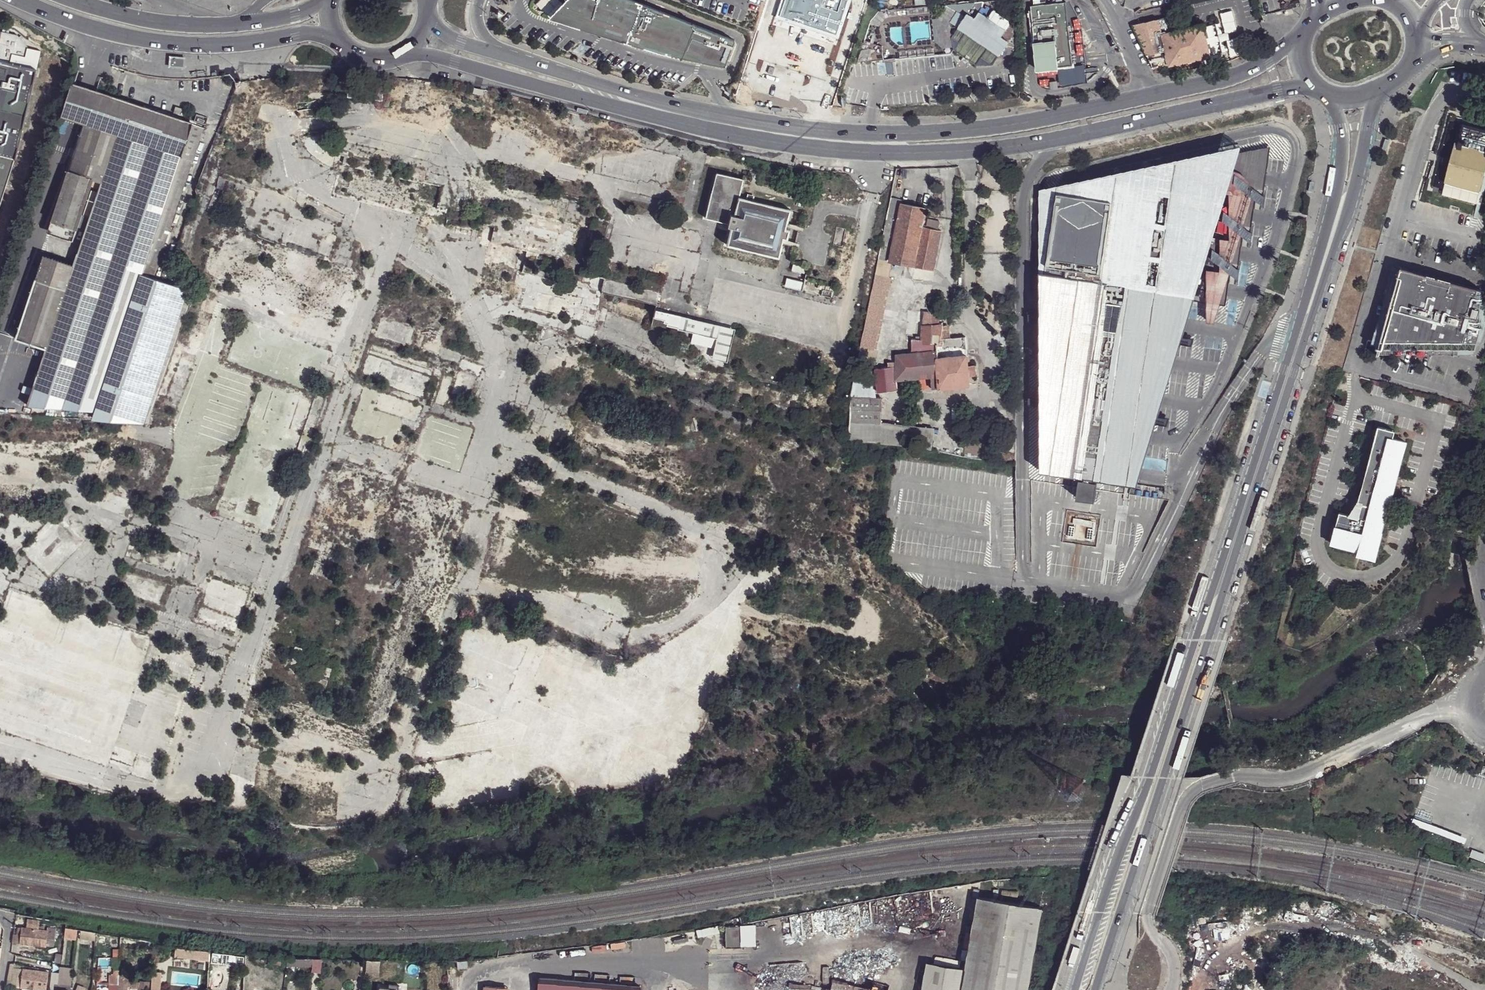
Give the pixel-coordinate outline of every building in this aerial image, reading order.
[(563,10),(631,38),(631,39),(645,45),(646,43),(663,51),(729,68),(731,62),(734,63),(739,45),(737,42),(644,0),(571,0),(571,1),(563,10)] [(1093,45),(1066,1),(1062,2),(1056,2),(1051,3),(1030,5),(1040,84),(1043,89),(1048,91),(1090,81),(1101,69),(1086,70),(1085,60),(1085,52),(1090,51),(1093,45)] [(980,12),(989,18),(995,11),(988,6),(986,9),(983,8),(980,12)] [(631,38),(563,10),(559,14),(631,39),(631,38)] [(978,15),(970,10),(968,14),(976,19),(978,15)] [(968,14),(959,28),(1000,55),(1001,55),(1010,41),(1002,36),(1009,26),(1010,24),(1009,20),(995,11),(989,18),(980,12),(978,15),(976,19),(968,14)] [(1152,68),(1169,64),(1162,34),(1158,18),(1132,25),(1152,68)] [(1203,25),(1162,34),(1169,64),(1170,65),(1210,57),(1203,25)] [(1009,26),(1002,36),(1010,41),(1012,38),(1011,37),(1013,34),(1011,32),(1013,29),(1009,26)] [(1000,55),(959,28),(953,37),(955,50),(978,65),(994,65),(1000,55)] [(0,46),(0,61),(11,63),(13,56),(27,59),(29,49),(18,36),(1,32),(0,35),(0,46)] [(184,58),(170,57),(169,68),(184,69),(184,58)] [(16,158),(36,69),(11,63),(0,61),(0,155),(6,156),(16,158)] [(752,76),(752,83),(763,84),(764,77),(752,76)] [(74,82),(63,115),(85,123),(95,91),(74,82)] [(95,91),(85,123),(84,125),(69,170),(89,178),(101,181),(100,183),(96,196),(88,219),(84,232),(77,254),(73,266),(45,349),(33,383),(104,389),(142,276),(165,203),(181,155),(191,123),(95,91)] [(1454,141),(1443,181),(1479,190),(1484,165),(1484,128),(1461,122),(1456,141),(1454,141)] [(203,127),(191,123),(181,155),(192,159),(203,127)] [(1263,152),(1233,157),(1231,151),(1033,190),(1034,259),(1036,376),(1037,442),(1037,471),(1076,478),(1075,488),(1073,497),(1091,500),(1093,490),(1095,481),(1133,487),(1186,306),(1203,308),(1202,313),(1208,314),(1208,309),(1218,311),(1222,283),(1229,285),(1234,246),(1242,247),(1247,210),(1254,211),(1263,152)] [(165,203),(142,276),(153,279),(192,159),(181,155),(165,203)] [(49,230),(70,236),(89,178),(69,170),(49,230)] [(728,223),(723,247),(777,258),(781,236),(783,236),(789,204),(738,194),(742,176),(713,170),(703,218),(728,223)] [(91,194),(83,217),(88,219),(96,196),(91,194)] [(899,199),(889,197),(886,215),(895,217),(899,199)] [(891,261),(913,265),(921,226),(922,219),(924,207),(902,203),(898,217),(890,261),(891,261)] [(860,346),(872,348),(891,261),(890,261),(898,217),(895,217),(886,215),(860,346)] [(78,230),(84,232),(88,219),(83,217),(82,217),(78,230)] [(921,226),(930,228),(931,221),(922,219),(921,226)] [(913,265),(933,268),(940,229),(930,228),(921,226),(913,265)] [(73,266),(43,256),(15,339),(45,349),(73,266)] [(802,275),(804,269),(792,266),(791,272),(802,275)] [(1400,267),(1380,337),(1455,341),(1476,342),(1480,330),(1480,290),(1400,267)] [(191,293),(186,287),(153,279),(142,276),(104,389),(97,411),(95,419),(145,423),(191,293)] [(800,292),(803,284),(785,279),(783,288),(800,292)] [(690,342),(713,348),(718,326),(654,310),(652,318),(662,320),(661,323),(666,324),(665,325),(676,328),(676,329),(692,333),(690,342)] [(932,388),(969,384),(968,376),(967,366),(967,361),(966,355),(938,357),(937,342),(939,341),(941,338),(941,326),(941,323),(938,322),(937,312),(923,311),(920,339),(910,337),(911,351),(895,354),(895,362),(896,379),(897,379),(930,376),(930,386),(932,388)] [(718,326),(713,348),(711,357),(724,361),(732,329),(718,326)] [(941,338),(948,338),(949,326),(941,326),(941,338)] [(938,357),(966,355),(964,337),(948,338),(941,338),(939,341),(937,342),(938,357)] [(1455,341),(1380,337),(1376,354),(1454,355),(1455,341)] [(878,392),(898,389),(896,387),(897,379),(896,379),(895,362),(888,362),(888,366),(875,367),(878,392)] [(968,376),(976,375),(975,366),(967,366),(968,376)] [(867,373),(856,374),(853,384),(851,397),(872,398),(872,386),(869,378),(867,373)] [(897,379),(896,387),(899,387),(899,389),(930,386),(930,376),(897,379)] [(26,405),(97,411),(104,389),(33,383),(26,405)] [(851,397),(851,422),(880,422),(880,397),(872,398),(851,397)] [(889,444),(897,445),(927,450),(930,435),(880,429),(880,422),(851,422),(850,441),(889,444)] [(1378,426),(1358,503),(1388,511),(1406,442),(1393,438),(1389,437),(1391,430),(1378,426)] [(1358,503),(1349,515),(1384,524),(1388,511),(1358,503)] [(1349,515),(1338,512),(1329,543),(1358,551),(1362,552),(1361,555),(1375,559),(1384,524),(1349,515)] [(1472,644),(1467,653),(1473,656),(1477,646),(1472,644)] [(1472,849),(1470,856),(1484,861),(1484,857),(1484,854),(1472,849)] [(1043,908),(979,897),(969,953),(966,969),(963,989),(1028,989),(1043,908)] [(26,924),(21,924),(19,944),(45,947),(45,945),(52,946),(54,928),(47,927),(47,930),(44,930),(44,927),(39,926),(39,924),(38,924),(33,924),(33,923),(26,922),(26,924)] [(11,943),(19,944),(21,924),(13,923),(11,943)] [(742,947),(742,925),(726,926),(727,947),(742,947)] [(79,931),(79,940),(91,941),(92,933),(79,931)] [(210,950),(176,946),(175,954),(210,958),(210,950)] [(237,953),(228,952),(227,959),(236,960),(237,953)] [(320,972),(321,959),(312,958),(311,971),(320,972)] [(378,977),(380,960),(365,960),(364,975),(378,977)] [(966,969),(928,962),(923,989),(963,989),(966,969)] [(6,984),(20,986),(21,969),(8,967),(6,984)] [(60,974),(59,985),(70,986),(71,968),(60,968),(60,974)] [(21,969),(20,986),(45,989),(47,972),(21,969)] [(163,970),(154,970),(153,989),(162,989),(163,970)] [(59,985),(60,974),(51,974),(49,989),(70,989),(70,986),(59,985)] [(117,989),(127,989),(127,986),(131,987),(131,977),(118,976),(118,985),(117,989)] [(639,986),(620,985),(556,979),(539,978),(538,989),(639,989),(639,986)]
